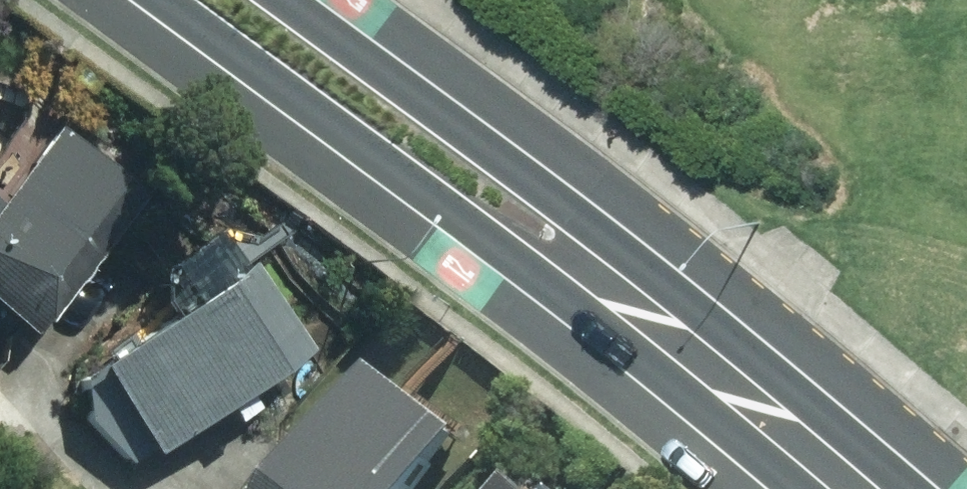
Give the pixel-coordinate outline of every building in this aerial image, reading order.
[(0,210),(0,293),(45,328),(152,191),(67,125),(0,210)] [(312,343),(254,259),(108,357),(165,442),(312,343)] [(400,366),(308,488),(432,488),(480,425),(400,366)] [(540,477),(530,488),(553,488),(540,477)]
